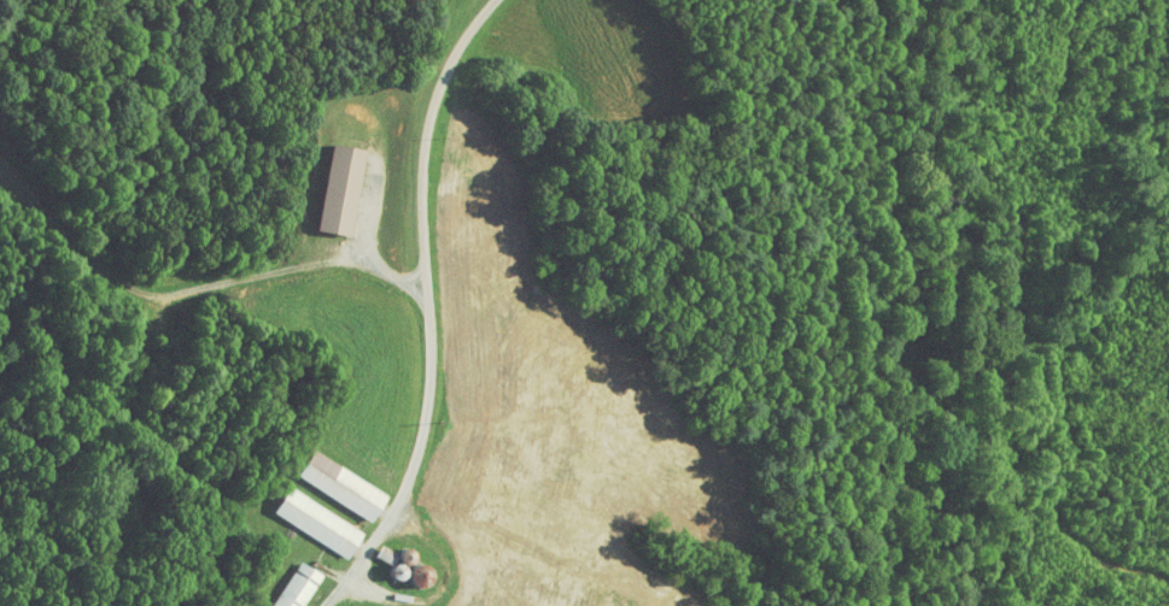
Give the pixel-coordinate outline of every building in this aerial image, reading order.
[(300,222),(334,228),(350,142),(316,136),(300,222)] [(356,513),(372,486),(297,442),(281,469),(356,513)] [(258,505),(333,550),(349,524),(274,479),(258,505)] [(308,567),(285,552),(251,605),(282,605),(308,567)] [(396,557),(394,576),(417,579),(419,559),(396,557)]
